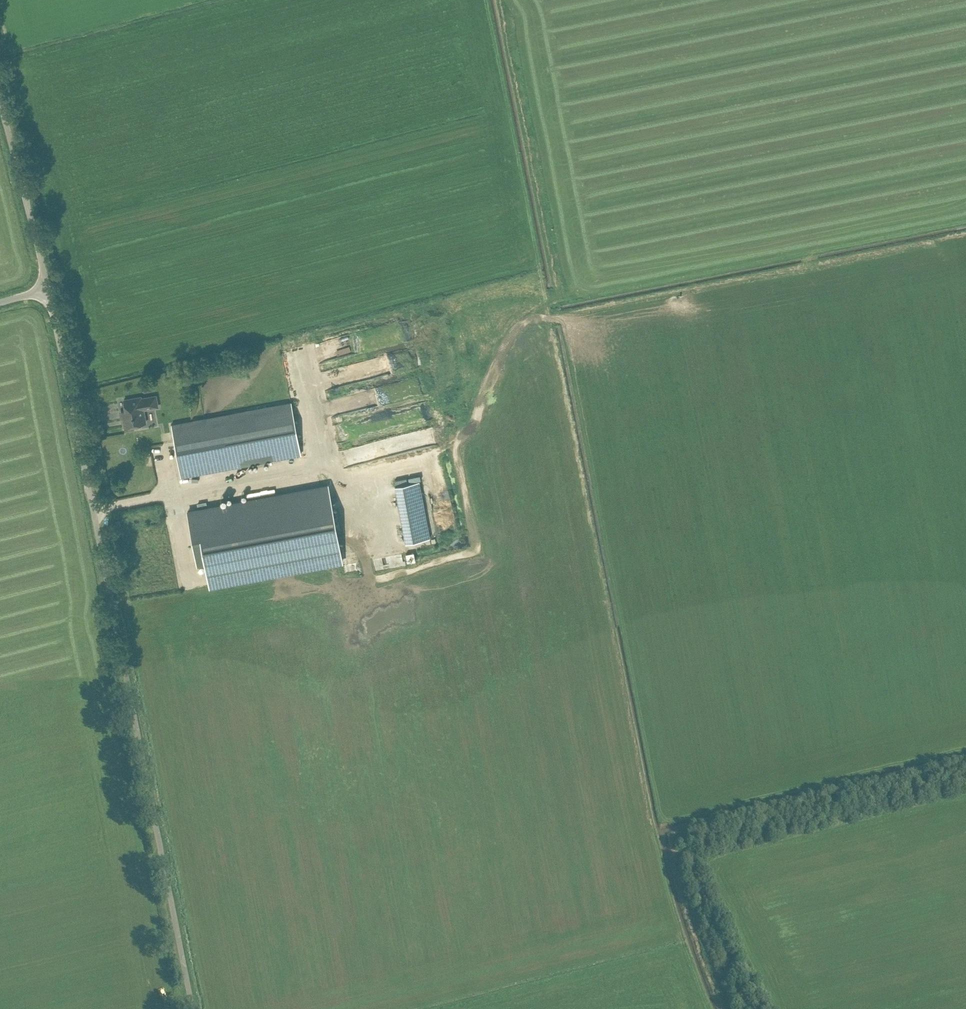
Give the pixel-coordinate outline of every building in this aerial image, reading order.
[(141,398),(141,397),(124,400),(126,411),(122,411),(125,426),(146,423),(143,409),(155,407),(157,404),(156,398),(153,396),(141,398)] [(301,454),(291,402),(171,425),(181,476),(301,454)] [(413,446),(421,442),(420,441),(426,438),(421,429),(408,437),(413,446)] [(395,485),(406,542),(430,538),(419,481),(395,485)] [(328,485),(188,512),(198,565),(205,564),(210,586),(342,561),(328,485)]
